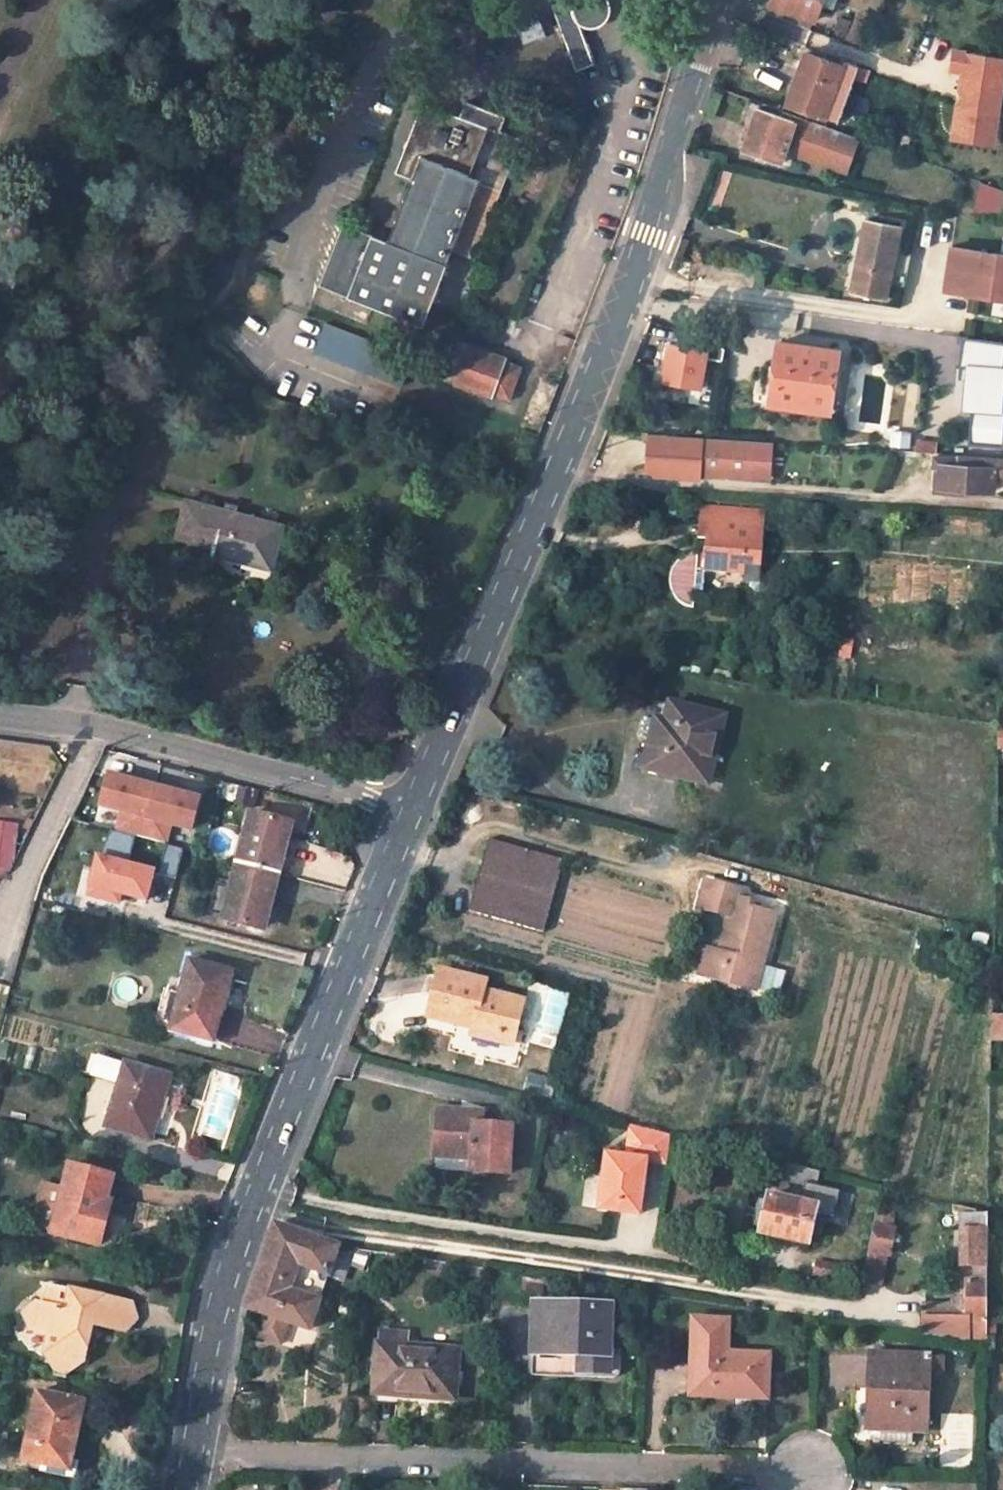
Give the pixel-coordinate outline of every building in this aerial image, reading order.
[(595,64),(586,42),(584,43),(574,17),(580,15),(583,18),(586,20),(590,21),(594,21),(598,19),(601,17),(603,14),(604,10),(603,2),(602,0),(581,0),(580,1),(579,4),(579,8),(571,11),(568,1),(551,8),(575,71),(595,64)] [(770,3),(813,19),(820,0),(771,0),(770,3)] [(534,9),(512,18),(523,43),(545,34),(534,9)] [(859,21),(838,13),(831,30),(853,38),(859,21)] [(836,120),(860,50),(830,39),(823,58),(805,52),(786,101),(836,120)] [(1002,68),(1002,57),(951,51),(949,70),(961,72),(959,91),(962,95),(961,101),(957,103),(953,140),(994,145),(1002,68)] [(746,98),(737,124),(749,129),(743,147),(780,160),(794,120),(757,108),(759,102),(746,98)] [(459,116),(422,102),(395,171),(411,178),(387,239),(343,222),(319,284),(362,300),(417,322),(424,324),(452,250),(479,178),(469,175),(487,127),(498,132),(505,116),(465,101),(459,116)] [(794,120),(796,115),(759,102),(757,108),(794,120)] [(800,133),(805,119),(796,115),(794,120),(780,160),(789,163),(793,153),(800,133)] [(852,151),(857,137),(844,133),(821,124),(816,138),(852,151)] [(452,250),(474,258),(519,139),(498,132),(487,127),(469,175),(479,178),(452,250)] [(793,153),(806,157),(803,165),(815,169),(818,162),(845,171),(852,151),(816,138),(800,133),(793,153)] [(973,216),(999,221),(1002,201),(1002,188),(979,180),(973,216)] [(900,227),(864,219),(856,261),(850,290),(886,297),(900,227)] [(950,246),(944,289),(1002,299),(1002,254),(950,246)] [(856,261),(849,259),(844,287),(850,290),(856,261)] [(362,300),(357,312),(392,325),(391,329),(411,337),(417,322),(362,300)] [(399,385),(410,359),(323,326),(313,352),(399,385)] [(1002,370),(1002,343),(961,337),(957,380),(965,380),(963,408),(969,409),(967,445),(1002,448),(1002,409),(1000,408),(1002,370)] [(507,395),(516,368),(500,363),(502,359),(454,342),(442,376),(491,393),(491,390),(507,395)] [(838,351),(778,343),(769,404),(830,413),(838,351)] [(663,384),(701,390),(706,351),(668,346),(663,384)] [(750,476),(752,441),(647,434),(645,474),(699,478),(699,473),(750,476)] [(933,453),(935,440),(916,439),(914,452),(933,453)] [(768,477),(771,442),(752,441),(750,476),(768,477)] [(470,447),(456,443),(451,453),(467,457),(470,447)] [(954,457),(933,455),(931,468),(939,468),(938,487),(992,491),(994,457),(954,454),(954,457)] [(930,487),(938,487),(939,468),(931,468),(930,487)] [(225,510),(186,499),(177,534),(216,545),(214,551),(270,566),(281,524),(234,512),(232,518),(223,515),(225,510)] [(234,512),(236,505),(227,503),(225,510),(223,515),(232,518),(234,512)] [(763,525),(764,511),(699,507),(698,521),(763,525)] [(763,525),(698,521),(696,538),(703,538),(702,559),(702,569),(727,571),(744,572),(745,563),(760,564),(763,525)] [(669,570),(666,575),(666,576),(664,585),(668,594),(671,598),(676,603),(683,607),(688,608),(692,567),(693,558),(693,554),(679,560),(674,563),(671,566),(669,570)] [(727,571),(702,569),(702,559),(693,558),(692,567),(702,577),(727,579),(727,571)] [(758,581),(760,564),(745,563),(744,572),(743,580),(758,581)] [(723,715),(668,702),(664,721),(658,747),(648,744),(643,767),(700,781),(706,752),(714,754),(723,715)] [(654,718),(648,744),(658,747),(664,721),(654,718)] [(993,734),(995,752),(1002,751),(1002,732),(993,734)] [(707,783),(714,754),(706,752),(700,781),(707,783)] [(102,807),(123,812),(118,831),(166,844),(172,825),(193,830),(201,799),(110,775),(102,807)] [(279,873),(283,856),(277,855),(280,847),(287,823),(252,814),(238,863),(279,873)] [(99,857),(91,885),(90,889),(120,897),(121,893),(146,899),(154,871),(128,864),(135,836),(111,830),(100,851),(99,857)] [(12,839),(2,838),(0,851),(0,875),(8,870),(12,839)] [(563,859),(489,838),(469,910),(543,930),(563,859)] [(806,846),(793,842),(790,851),(804,855),(806,846)] [(184,849),(167,844),(159,874),(176,878),(184,849)] [(286,849),(280,847),(277,855),(283,856),(286,849)] [(238,863),(223,919),(259,928),(262,915),(268,892),(273,894),(279,873),(238,863)] [(749,889),(702,877),(693,908),(727,917),(720,942),(722,942),(720,951),(711,948),(704,975),(748,986),(755,962),(763,964),(777,911),(758,906),(759,901),(747,898),(749,889)] [(267,916),(273,894),(268,892),(262,915),(267,916)] [(988,934),(973,931),(969,948),(972,948),(970,960),(982,962),(988,934)] [(711,948),(706,947),(698,974),(704,975),(711,948)] [(756,988),(763,964),(755,962),(748,986),(756,988)] [(230,973),(191,963),(173,1029),(207,1038),(215,1010),(221,1012),(230,973)] [(778,993),(784,970),(767,965),(760,988),(778,993)] [(487,980),(439,968),(428,1014),(473,1026),(472,1032),(500,1040),(504,1023),(516,1027),(524,1000),(484,988),(487,980)] [(214,1040),(221,1012),(215,1010),(207,1038),(214,1040)] [(1002,1042),(1002,1018),(993,1017),(992,1042),(1002,1042)] [(512,1043),(516,1027),(504,1023),(500,1040),(512,1043)] [(7,1060),(10,1047),(0,1044),(0,1058),(7,1060)] [(150,1139),(168,1077),(96,1055),(90,1076),(120,1085),(107,1127),(150,1139)] [(483,1112),(438,1109),(435,1156),(472,1159),(471,1171),(509,1174),(512,1127),(482,1124),(483,1112)] [(607,1153),(600,1209),(640,1213),(646,1161),(667,1164),(671,1134),(631,1124),(627,1156),(607,1153)] [(113,1176),(71,1166),(53,1234),(101,1246),(106,1226),(108,1226),(115,1198),(108,1196),(113,1176)] [(818,1207),(771,1196),(769,1202),(762,1229),(761,1233),(810,1244),(811,1239),(817,1213),(818,1207)] [(769,1202),(760,1200),(754,1227),(762,1229),(769,1202)] [(893,1233),(898,1206),(881,1202),(876,1229),(893,1233)] [(811,1239),(822,1241),(828,1215),(817,1213),(811,1239)] [(987,1339),(989,1213),(963,1213),(962,1262),(954,1262),(954,1304),(922,1303),(922,1335),(968,1342),(968,1338),(987,1339)] [(338,1246),(338,1245),(277,1224),(276,1223),(247,1306),(310,1328),(328,1273),(338,1246)] [(891,1261),(897,1233),(893,1233),(876,1229),(864,1290),(881,1293),(887,1260),(891,1261)] [(328,1273),(344,1278),(353,1252),(338,1246),(328,1273)] [(845,1264),(818,1259),(814,1277),(841,1281),(845,1264)] [(126,1332),(133,1304),(92,1294),(91,1298),(70,1293),(71,1288),(50,1284),(45,1305),(36,1302),(30,1330),(49,1335),(45,1354),(79,1362),(87,1324),(126,1332)] [(612,1304),(535,1301),(533,1374),(619,1376),(620,1344),(611,1344),(612,1304)] [(379,1332),(378,1346),(409,1348),(410,1345),(410,1334),(379,1332)] [(454,1397),(459,1349),(410,1345),(409,1348),(378,1346),(374,1391),(454,1397)] [(771,1354),(693,1351),(691,1394),(756,1398),(757,1373),(770,1373),(771,1354)] [(931,1355),(873,1353),(869,1428),(927,1431),(931,1355)] [(66,1378),(79,1362),(45,1354),(52,1374),(66,1378)] [(769,1398),(770,1373),(757,1373),(756,1398),(769,1398)] [(83,1403),(38,1393),(24,1460),(54,1466),(56,1457),(70,1460),(83,1403)] [(69,1469),(70,1460),(56,1457),(54,1466),(69,1469)]
